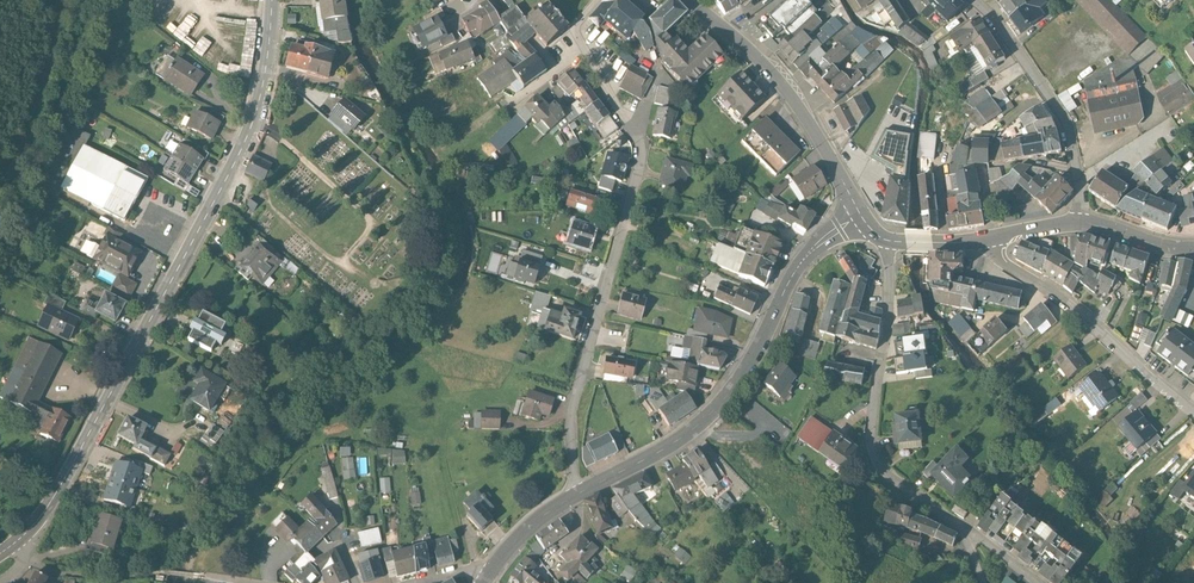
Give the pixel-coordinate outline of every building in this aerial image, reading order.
[(323,8),(321,8),(325,33),(336,31),(338,44),(345,43),(352,41),(346,17),(344,0),(322,0),(323,8)] [(641,19),(621,2),(623,0),(605,0),(588,20),(599,29),(605,22),(627,39),(631,34),(642,20),(641,19)] [(665,34),(685,14),(671,0),(649,21),(648,22),(651,31),(655,44),(665,34)] [(740,7),(736,0),(714,0),(713,1),(725,16),(740,7)] [(792,38),(818,13),(809,4),(814,0),(794,0),(764,28),(773,38),(783,29),(792,38)] [(812,34),(830,16),(834,20),(821,32),(822,33),(812,43),(807,38),(799,45),(807,53),(794,66),(799,71),(820,51),(833,39),(840,46),(849,57),(850,55),(859,65),(849,74),(845,72),(841,75),(853,86),(862,78),(864,81),(894,53),(886,44),(890,40),(878,43),(861,36),(853,30),(851,23),(839,0),(832,0),(818,13),(804,26),(812,34)] [(882,0),(852,0),(859,11),(877,0),(879,2),(882,0)] [(894,0),(882,0),(879,2),(897,31),(909,23),(894,0)] [(930,6),(937,13),(948,24),(963,8),(955,0),(936,0),(930,6)] [(1009,21),(1038,0),(1010,0),(1000,8),(1009,21)] [(1009,21),(1021,37),(1046,18),(1040,10),(1048,4),(1045,0),(1038,0),(1009,21)] [(1109,0),(1078,0),(1075,3),(1127,56),(1128,57),(1129,56),(1147,38),(1109,0)] [(1178,0),(1155,0),(1165,11),(1178,0)] [(479,7),(481,12),(482,11),(493,28),(500,24),(497,20),(486,4),(479,7)] [(937,13),(930,6),(922,15),(929,22),(937,13)] [(511,41),(509,44),(514,50),(523,42),(525,44),(534,34),(526,25),(527,24),(525,21),(515,7),(497,20),(500,24),(511,41)] [(560,21),(547,7),(539,14),(536,12),(528,19),(531,21),(527,24),(526,25),(534,34),(546,48),(566,29),(560,22),(560,21)] [(481,12),(462,22),(472,41),(493,28),(482,11),(481,12)] [(648,33),(651,31),(648,22),(649,21),(648,17),(641,19),(642,20),(631,34),(645,53),(652,47),(648,33)] [(445,37),(436,20),(414,31),(423,48),(434,42),(434,43),(445,37)] [(973,49),(991,37),(981,21),(950,41),(960,57),(973,49)] [(812,34),(804,26),(792,38),(779,50),(794,66),(807,53),(799,45),(807,38),(812,34)] [(910,26),(909,26),(899,37),(918,50),(921,49),(929,41),(910,26)] [(950,36),(943,29),(930,39),(934,45),(950,36)] [(671,40),(665,34),(655,44),(663,63),(661,64),(685,90),(721,57),(710,46),(701,37),(687,51),(674,37),(671,40)] [(1007,61),(991,37),(973,49),(989,73),(1007,61)] [(1129,56),(1140,67),(1149,75),(1167,56),(1147,38),(1129,56)] [(929,41),(921,49),(925,52),(933,46),(934,45),(930,39),(929,41)] [(504,61),(477,80),(490,99),(510,86),(516,94),(545,74),(535,59),(537,57),(525,44),(523,42),(514,50),(524,60),(510,69),(504,61)] [(466,45),(440,56),(443,62),(442,62),(446,71),(473,60),(466,45)] [(832,83),(841,75),(838,71),(841,68),(839,66),(849,57),(840,46),(827,58),(820,51),(799,71),(793,76),(801,84),(807,79),(810,77),(819,88),(828,79),(830,82),(831,81),(832,83)] [(936,52),(933,46),(925,52),(923,54),(931,70),(939,66),(933,55),(936,52)] [(287,68),(308,73),(314,49),(306,47),(305,50),(292,47),(287,68)] [(334,54),(314,49),(308,73),(327,78),(334,54)] [(634,61),(623,53),(619,58),(631,67),(634,61)] [(1186,58),(1193,70),(1193,53),(1186,58)] [(1086,91),(1087,96),(1138,85),(1134,72),(1140,67),(1129,56),(1128,57),(1127,56),(1085,82),(1086,91)] [(203,77),(177,59),(164,78),(190,96),(203,77)] [(652,80),(635,71),(638,64),(634,61),(631,67),(620,90),(641,101),(652,80)] [(583,86),(572,73),(556,85),(569,98),(583,86)] [(967,94),(989,80),(985,73),(962,87),(967,94)] [(1167,80),(1172,88),(1182,81),(1177,74),(1167,80)] [(764,101),(740,75),(717,96),(741,122),(764,101)] [(853,86),(841,75),(832,83),(831,81),(830,82),(828,79),(819,88),(834,103),(853,86)] [(1183,80),(1182,81),(1172,88),(1157,97),(1170,116),(1193,101),(1193,97),(1183,80)] [(1058,99),(1069,117),(1080,110),(1073,99),(1086,91),(1085,82),(1058,99)] [(1138,85),(1087,96),(1095,136),(1138,127),(1146,121),(1138,85)] [(975,112),(976,111),(975,110),(991,98),(985,90),(966,104),(975,112)] [(1011,102),(1003,91),(992,99),(1000,110),(1011,102)] [(869,113),(861,98),(834,112),(846,133),(858,126),(859,127),(869,113)] [(992,99),(991,98),(975,110),(976,111),(987,127),(999,119),(1004,115),(1000,110),(992,99)] [(548,131),(555,125),(545,114),(548,111),(536,99),(523,113),(523,112),(518,117),(526,125),(526,126),(526,127),(532,121),(537,126),(539,123),(548,131)] [(366,117),(345,100),(334,114),(355,130),(366,117)] [(1016,109),(1011,102),(1000,110),(1004,115),(999,119),(1000,121),(1016,109)] [(554,104),(548,111),(545,114),(555,125),(562,118),(554,104)] [(597,104),(585,113),(605,140),(617,131),(597,104)] [(1042,107),(1020,122),(1025,132),(1035,128),(1052,121),(1042,107)] [(219,124),(195,112),(187,129),(190,131),(190,135),(194,137),(197,134),(211,141),(219,124)] [(675,115),(658,112),(653,136),(670,140),(675,115)] [(1057,131),(1052,121),(1035,128),(1038,135),(1057,131)] [(796,156),(762,123),(741,144),(775,178),(796,156)] [(149,179),(85,144),(91,134),(74,124),(41,186),(57,195),(62,187),(125,221),(149,179)] [(892,178),(891,181),(908,185),(914,136),(886,130),(870,159),(886,168),(885,171),(887,176),(892,178)] [(1042,140),(1046,157),(1062,154),(1057,131),(1038,135),(1039,138),(1040,140),(1042,140)] [(937,138),(923,134),(918,157),(932,160),(937,138)] [(992,138),(975,138),(974,165),(988,165),(988,144),(991,144),(994,140),(992,138)] [(1004,165),(1046,157),(1042,140),(1040,140),(1039,138),(1021,141),(1002,147),(1004,165)] [(179,146),(172,158),(195,172),(203,160),(179,146)] [(1164,149),(1151,160),(1162,173),(1173,163),(1175,162),(1164,149)] [(627,162),(606,156),(600,178),(621,184),(622,179),(621,179),(622,176),(623,175),(624,174),(625,172),(624,170),(624,169),(624,166),(626,167),(627,162)] [(272,166),(253,157),(245,173),(264,182),(272,166)] [(195,172),(172,158),(164,170),(188,185),(195,172)] [(1151,160),(1135,174),(1136,176),(1146,187),(1146,186),(1161,174),(1162,173),(1151,160)] [(689,166),(663,161),(659,184),(670,186),(670,188),(681,190),(684,175),(687,176),(689,166)] [(1162,173),(1161,174),(1146,186),(1157,199),(1173,186),(1167,179),(1178,169),(1173,163),(1162,173)] [(962,168),(951,168),(952,184),(953,184),(953,191),(960,190),(961,198),(979,197),(976,173),(963,175),(962,168)] [(824,188),(812,169),(792,182),(803,201),(824,188)] [(1129,189),(1104,173),(1090,194),(1114,210),(1116,211),(1130,190),(1129,189)] [(1136,176),(1129,189),(1130,190),(1138,195),(1146,187),(1136,176)] [(919,192),(935,191),(933,178),(918,179),(919,192)] [(1019,187),(1037,203),(1051,187),(1040,178),(1034,184),(1027,178),(1019,187)] [(1075,194),(1058,179),(1051,187),(1037,203),(1054,218),(1075,194)] [(908,185),(891,181),(882,218),(885,221),(907,225),(910,186),(908,185)] [(580,193),(570,190),(565,208),(595,216),(599,202),(590,200),(591,195),(580,192),(580,193)] [(937,214),(935,191),(919,192),(922,215),(937,214)] [(1149,199),(1138,195),(1118,213),(1140,221),(1149,199)] [(1193,205),(1193,202),(1193,196),(1184,198),(1186,210),(1178,212),(1182,230),(1191,228),(1189,221),(1193,220),(1193,209),(1193,205)] [(253,212),(261,201),(255,197),(247,208),(253,212)] [(958,198),(957,199),(959,218),(951,219),(948,220),(949,232),(984,227),(979,197),(961,198),(958,198)] [(959,218),(957,199),(949,201),(951,219),(959,218)] [(1177,211),(1149,199),(1140,221),(1168,233),(1177,211)] [(805,234),(814,218),(800,210),(796,217),(770,203),(763,215),(776,223),(777,221),(790,228),(791,226),(805,234)] [(937,231),(937,214),(922,215),(925,231),(937,231)] [(595,233),(573,226),(568,245),(589,251),(595,233)] [(135,250),(108,236),(106,237),(101,247),(93,243),(87,255),(127,276),(129,275),(134,265),(131,263),(136,254),(135,250)] [(746,258),(772,268),(781,246),(755,236),(746,258)] [(1087,271),(1089,262),(1088,261),(1092,240),(1079,237),(1075,266),(1085,270),(1087,271)] [(1110,246),(1092,240),(1088,261),(1089,262),(1099,265),(1102,266),(1104,265),(1110,246)] [(1040,242),(1037,249),(1032,262),(1018,257),(1016,261),(1043,275),(1051,253),(1054,244),(1045,241),(1040,242)] [(1032,262),(1037,249),(1022,244),(1018,257),(1032,262)] [(281,265),(260,248),(251,258),(250,256),(241,266),(260,283),(266,275),(270,278),(281,265)] [(1124,270),(1130,253),(1117,248),(1111,266),(1124,270)] [(1072,266),(1051,253),(1043,275),(1063,287),(1073,269),(1073,267),(1072,266)] [(1149,259),(1130,253),(1124,270),(1132,273),(1129,280),(1140,286),(1149,259)] [(952,285),(953,279),(954,274),(963,269),(964,257),(930,255),(929,282),(952,285)] [(772,268),(746,258),(738,279),(764,289),(772,268)] [(854,285),(858,278),(859,274),(850,260),(841,266),(854,284),(854,285)] [(1175,281),(1188,284),(1192,264),(1179,261),(1178,265),(1175,281)] [(540,269),(520,262),(514,280),(516,281),(515,284),(524,287),(525,284),(535,287),(540,269)] [(1116,280),(1102,272),(1102,273),(1096,270),(1099,265),(1089,262),(1087,271),(1094,274),(1093,276),(1099,279),(1098,282),(1111,289),(1113,290),(1116,280)] [(1160,287),(1173,289),(1175,281),(1178,265),(1165,263),(1160,287)] [(1111,289),(1098,282),(1099,279),(1093,276),(1094,274),(1087,271),(1085,270),(1082,274),(1073,269),(1063,287),(1072,294),(1078,282),(1095,295),(1097,291),(1108,296),(1111,289)] [(111,290),(128,299),(136,285),(119,276),(111,290)] [(845,311),(860,309),(868,282),(858,278),(854,285),(853,285),(853,287),(845,311)] [(973,311),(976,300),(973,300),(977,284),(953,279),(952,285),(950,295),(932,290),(935,302),(973,311)] [(1186,290),(1188,284),(1175,281),(1173,289),(1172,293),(1161,318),(1171,323),(1177,310),(1186,290)] [(821,331),(838,336),(842,323),(845,311),(853,287),(836,282),(821,331)] [(1003,307),(1007,290),(977,284),(973,300),(976,300),(1003,307)] [(736,296),(719,289),(714,300),(750,316),(757,299),(738,291),(736,296)] [(1018,310),(1020,300),(1022,293),(1007,290),(1003,307),(1018,310)] [(125,305),(106,295),(99,307),(86,300),(81,310),(95,317),(97,313),(115,323),(121,312),(124,314),(126,310),(123,308),(125,305)] [(790,321),(786,333),(801,338),(807,316),(805,316),(809,300),(796,295),(790,321)] [(645,304),(622,298),(617,317),(640,323),(645,304)] [(919,300),(913,301),(913,316),(924,315),(922,305),(919,300)] [(913,316),(913,301),(898,303),(898,318),(913,316)] [(1057,322),(1042,304),(1024,320),(1035,332),(1047,322),(1052,327),(1057,322)] [(68,316),(48,306),(38,327),(68,341),(76,324),(66,319),(68,316)] [(845,311),(842,323),(880,334),(882,310),(873,307),(870,318),(858,314),(860,309),(845,311)] [(1177,310),(1171,323),(1180,326),(1185,314),(1177,310)] [(715,315),(698,312),(694,332),(727,339),(731,322),(715,315)] [(543,318),(532,315),(528,327),(572,342),(580,319),(565,313),(563,320),(545,314),(543,318)] [(226,326),(202,314),(198,322),(194,321),(194,322),(190,329),(189,330),(193,332),(188,341),(211,353),(216,344),(221,347),(222,346),(221,346),(225,338),(226,339),(226,338),(221,335),(226,326)] [(975,333),(967,342),(979,354),(1006,331),(995,318),(978,334),(975,333)] [(876,348),(880,334),(842,323),(838,336),(876,348)] [(1144,329),(1136,325),(1130,340),(1139,343),(1151,348),(1156,334),(1144,329)] [(1175,332),(1171,337),(1166,333),(1156,345),(1162,349),(1158,355),(1188,378),(1192,372),(1193,374),(1193,346),(1175,332)] [(798,345),(801,338),(786,333),(783,340),(798,345)] [(703,341),(683,337),(681,350),(690,352),(687,367),(697,369),(698,367),(700,353),(703,341)] [(29,339),(0,396),(0,398),(32,413),(28,421),(43,429),(52,411),(38,403),(62,355),(29,339)] [(894,343),(896,358),(925,354),(927,354),(925,339),(894,343)] [(1086,366),(1071,346),(1054,360),(1069,380),(1086,366)] [(723,356),(700,353),(698,367),(719,370),(726,360),(723,356)] [(925,354),(896,358),(894,358),(896,373),(927,369),(925,354)] [(608,362),(607,361),(604,378),(606,378),(606,377),(631,381),(634,367),(608,363),(608,362)] [(864,370),(828,361),(824,376),(845,380),(845,379),(861,383),(864,370)] [(795,377),(779,364),(764,383),(780,396),(795,377)] [(667,383),(678,384),(695,387),(698,369),(697,369),(687,367),(670,365),(669,369),(666,371),(665,376),(668,379),(667,383)] [(231,391),(202,373),(196,382),(201,385),(191,401),(213,414),(222,399),(224,401),(231,391)] [(1118,398),(1100,375),(1080,390),(1099,413),(1118,398)] [(694,394),(695,387),(678,384),(677,392),(694,394)] [(658,411),(668,404),(659,391),(647,399),(657,413),(658,412),(658,411)] [(695,409),(684,393),(668,404),(658,411),(658,412),(669,427),(695,409)] [(553,402),(529,395),(523,418),(538,422),(540,416),(548,418),(553,402)] [(907,414),(896,415),(897,423),(892,424),(894,442),(920,439),(918,412),(917,410),(914,408),(911,408),(909,409),(908,411),(907,413),(907,414)] [(69,419),(52,411),(43,429),(40,435),(48,439),(48,438),(57,443),(69,419)] [(1156,435),(1138,413),(1128,421),(1126,419),(1118,425),(1120,428),(1119,429),(1138,450),(1156,435)] [(819,451),(833,430),(811,416),(797,436),(819,451)] [(146,429),(128,419),(119,437),(136,446),(133,450),(164,466),(171,454),(156,447),(155,448),(143,442),(144,439),(141,438),(146,429)] [(841,436),(833,430),(819,451),(843,467),(857,446),(852,443),(850,444),(840,437),(841,436)] [(618,432),(608,437),(617,454),(625,450),(618,432)] [(596,465),(617,454),(608,437),(587,447),(596,465)] [(596,465),(587,447),(582,449),(582,460),(586,469),(596,465)] [(967,458),(956,447),(932,470),(940,478),(939,479),(953,494),(967,479),(957,468),(967,458)] [(682,461),(686,466),(694,478),(699,474),(708,487),(718,480),(697,450),(682,461)] [(116,463),(110,481),(135,490),(141,471),(116,463)] [(694,478),(686,466),(669,476),(678,490),(695,480),(694,478)] [(1193,474),(1186,484),(1188,486),(1183,492),(1193,499),(1193,474)] [(613,491),(631,514),(641,508),(633,496),(651,487),(644,475),(627,483),(613,491)] [(135,490),(110,481),(104,500),(129,508),(135,490)] [(998,514),(1008,501),(1016,491),(1008,485),(989,510),(995,514),(994,515),(996,517),(998,514)] [(726,492),(716,501),(725,511),(735,502),(726,492)] [(469,514),(466,517),(480,532),(492,521),(486,515),(492,509),(484,501),(486,500),(483,497),(481,499),(476,493),(463,504),(471,512),(469,514)] [(308,523),(323,538),(335,526),(324,512),(318,505),(317,505),(309,496),(301,503),(307,511),(313,518),(308,523)] [(598,497),(585,504),(598,536),(617,528),(615,523),(609,525),(598,497)] [(1024,514),(1008,501),(998,514),(1014,526),(1024,514)] [(907,526),(921,530),(925,517),(910,513),(911,508),(891,502),(885,519),(907,526)] [(655,524),(641,508),(631,514),(638,523),(648,531),(655,524)] [(282,514),(272,524),(290,542),(293,539),(305,554),(306,554),(323,538),(308,523),(299,531),(282,514)] [(1039,526),(1024,514),(1014,526),(1030,539),(1039,526)] [(100,516),(92,543),(108,548),(111,549),(119,522),(100,516)] [(956,533),(925,517),(921,530),(952,543),(956,533)] [(558,523),(535,539),(544,551),(567,536),(558,523)] [(1041,523),(1039,526),(1030,539),(1029,539),(1031,541),(1032,540),(1036,543),(1034,545),(1039,549),(1052,531),(1041,523)] [(1062,540),(1052,531),(1039,549),(1042,552),(1040,556),(1046,560),(1050,556),(1056,548),(1062,540)] [(572,565),(589,547),(579,538),(560,559),(568,566),(560,575),(567,582),(578,571),(572,565)] [(448,541),(433,545),(436,556),(435,556),(438,568),(453,564),(451,555),(458,553),(455,542),(448,543),(448,541)] [(106,557),(108,548),(92,543),(89,552),(106,557)] [(590,546),(589,547),(572,565),(578,571),(586,580),(593,574),(597,571),(592,566),(588,569),(584,565),(597,552),(590,546)] [(424,547),(413,550),(415,574),(428,571),(424,547)] [(1066,556),(1056,548),(1050,556),(1052,557),(1053,556),(1057,560),(1055,562),(1060,565),(1066,556)] [(1073,548),(1066,556),(1060,565),(1065,569),(1065,570),(1067,572),(1081,554),(1073,548)] [(397,578),(415,574),(413,550),(391,555),(397,578)] [(328,555),(334,568),(328,570),(334,582),(344,582),(348,581),(342,570),(342,571),(334,553),(328,555)] [(294,567),(301,574),(309,567),(319,576),(321,573),(328,570),(334,568),(328,555),(314,562),(308,556),(306,554),(305,554),(294,567)] [(525,559),(510,577),(518,582),(523,582),(545,582),(531,572),(535,568),(525,559)] [(359,567),(364,582),(366,582),(381,578),(376,562),(359,567)] [(294,567),(285,575),(292,582),(293,582),(296,581),(301,574),(294,567)] [(319,576),(309,567),(301,574),(296,581),(298,582),(312,582),(319,576)] [(627,567),(621,579),(629,582),(630,582),(636,572),(627,567)] [(1006,573),(998,582),(1018,582),(1006,573)] [(36,575),(31,582),(47,582),(48,581),(36,575)]
